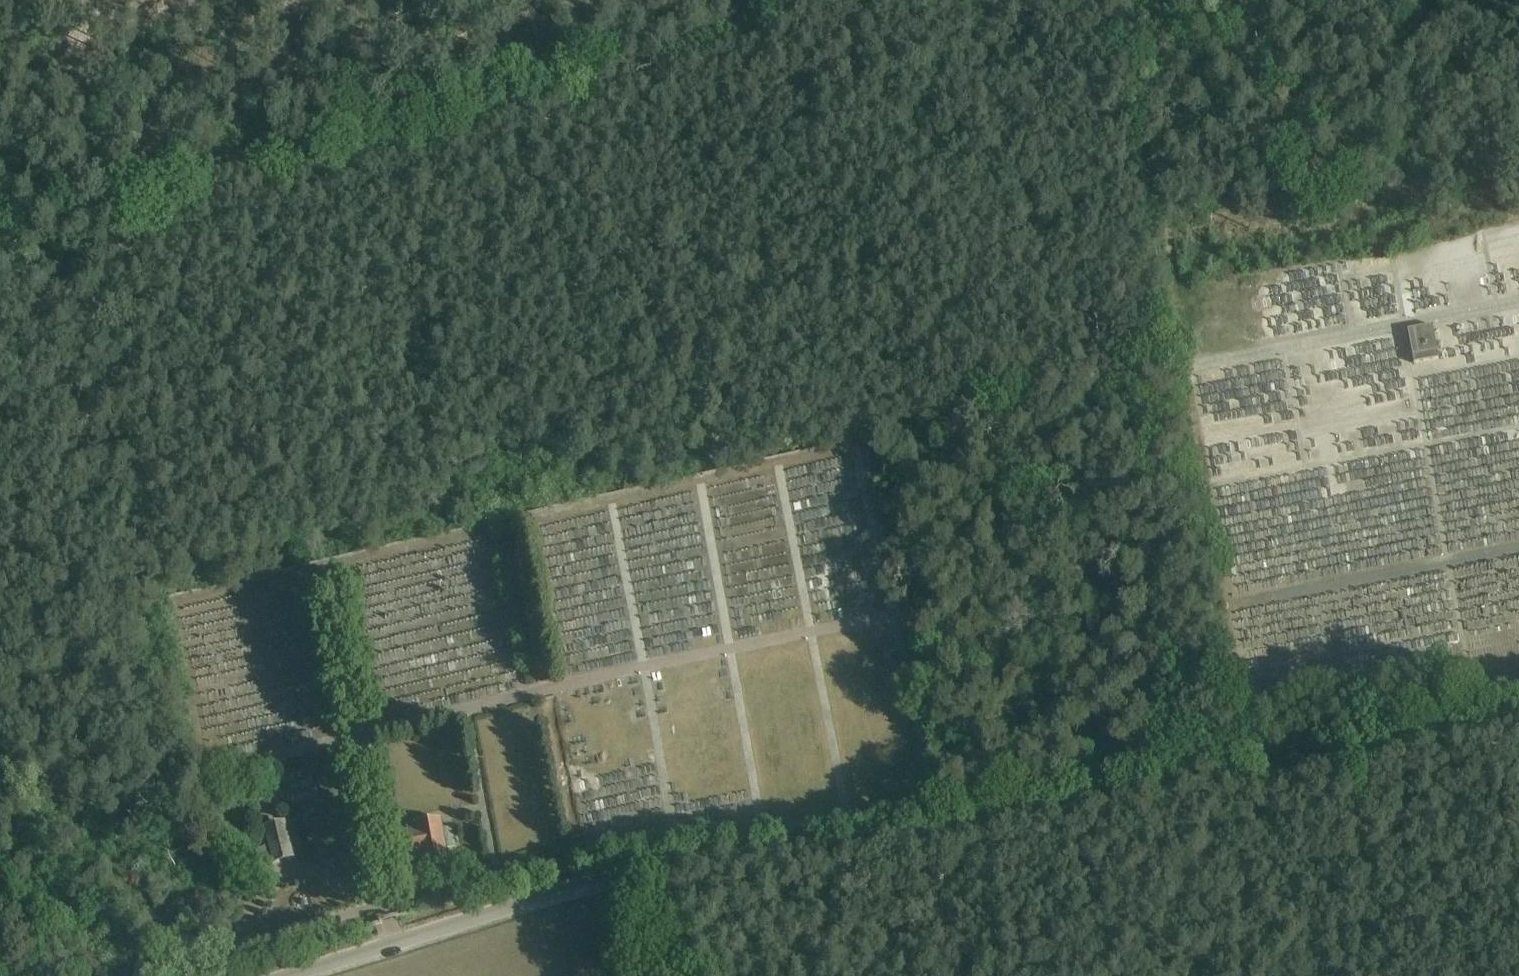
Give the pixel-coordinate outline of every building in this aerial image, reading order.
[(1439,360),(1433,326),(1408,331),(1415,364),(1439,360)] [(409,828),(411,843),(414,862),(423,861),(424,863),(450,858),(448,848),(456,847),(453,829),(445,830),(443,820),(417,824),(418,827),(409,828)] [(294,859),(289,839),(286,825),(268,829),(272,848),(258,852),(261,863),(268,861),(269,865),(294,859)]
